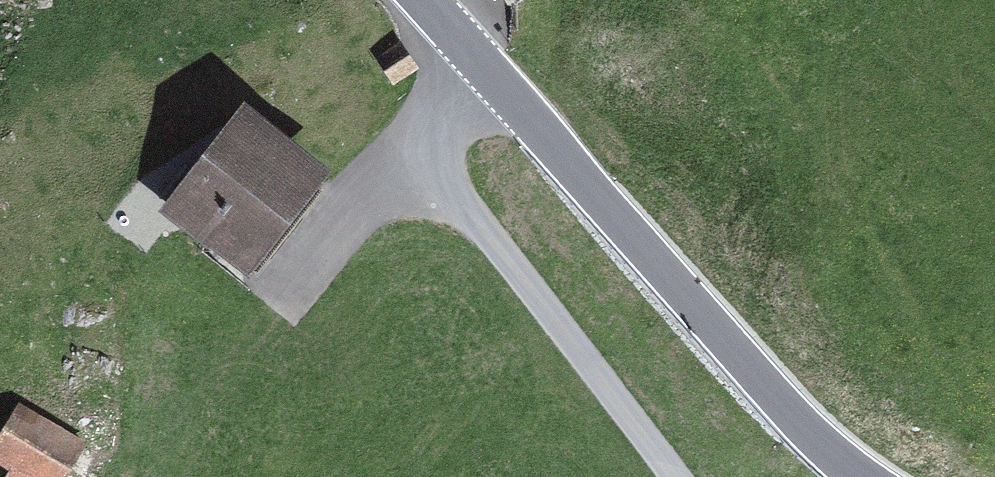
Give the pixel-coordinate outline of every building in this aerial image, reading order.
[(415,69),(398,44),(372,61),(390,86),(415,69)] [(316,186),(232,124),(167,211),(251,273),(316,186)] [(23,416),(0,452),(0,464),(20,476),(67,476),(83,453),(23,416)]
